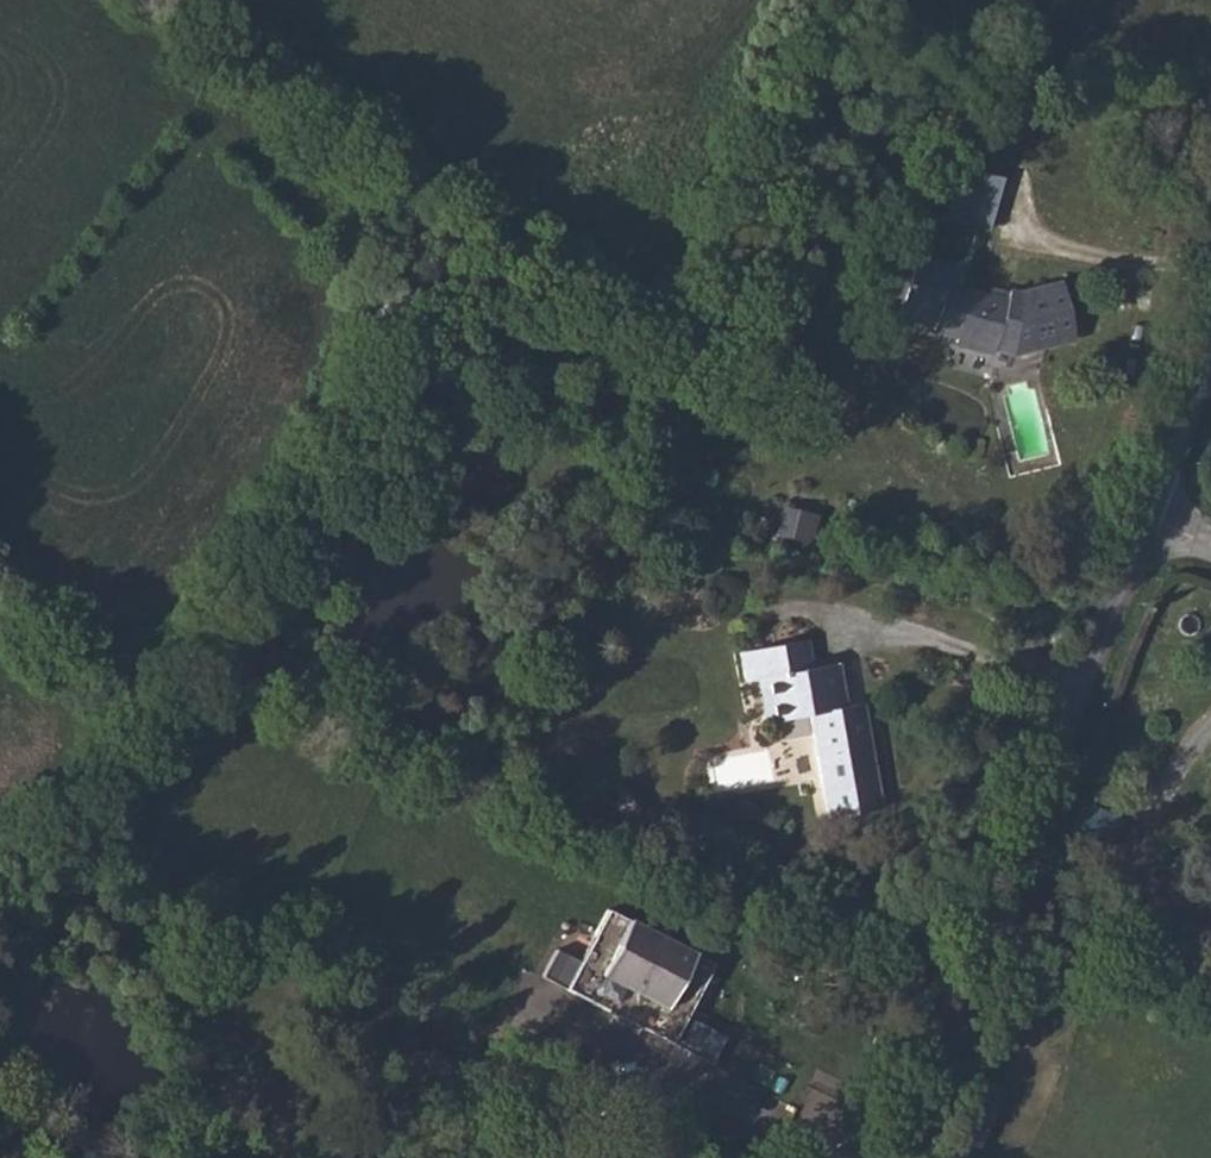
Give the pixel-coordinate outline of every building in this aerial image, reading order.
[(998,160),(964,152),(951,204),(981,211),(992,169),(996,170),(998,160)] [(900,307),(938,316),(937,320),(963,326),(963,330),(1006,341),(1007,332),(1027,338),(1086,321),(1071,268),(1027,279),(1017,277),(1014,285),(966,273),(971,252),(965,250),(917,238),(900,307)] [(813,539),(819,510),(782,502),(776,531),(813,539)] [(750,645),(763,718),(784,715),(801,823),(888,809),(872,701),(858,702),(852,660),(822,664),(816,635),(750,645)] [(1109,842),(1121,814),(1086,799),(1074,827),(1109,842)] [(687,1018),(711,969),(603,918),(580,966),(567,993),(674,1046),(687,1018)] [(580,966),(556,954),(543,982),(567,993),(580,966)] [(687,1018),(674,1046),(714,1065),(728,1037),(687,1018)]
